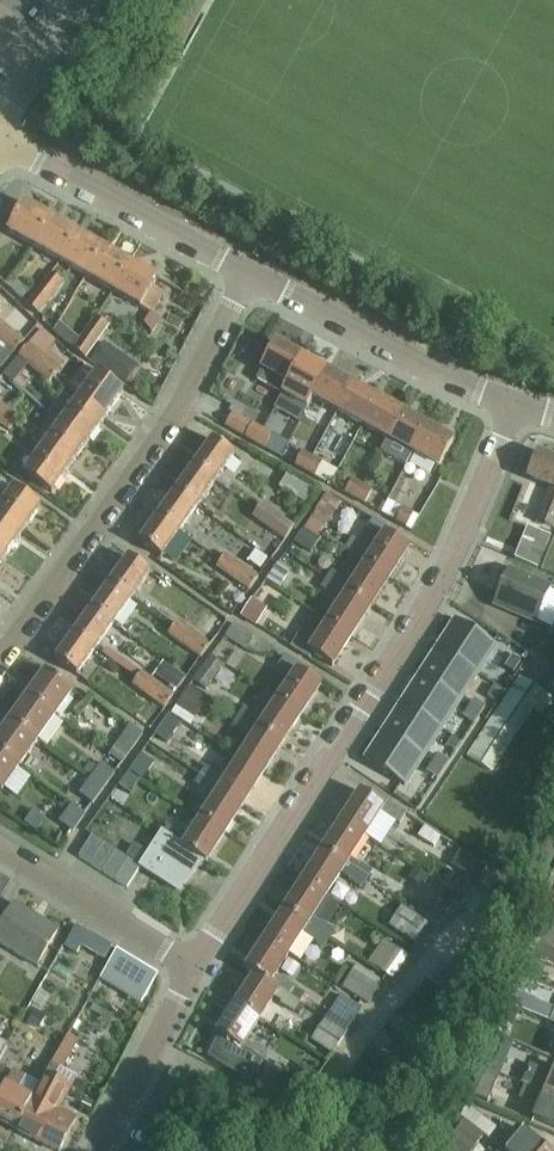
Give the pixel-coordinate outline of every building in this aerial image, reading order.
[(35,247),(38,249),(55,220),(26,203),(9,232),(35,247)] [(55,220),(38,249),(60,261),(67,265),(83,236),(55,220)] [(83,236),(67,265),(87,277),(95,282),(112,253),(83,236)] [(112,253),(95,282),(113,292),(124,298),(140,269),(112,253)] [(140,269),(124,298),(153,315),(164,294),(153,288),(158,279),(140,269)] [(27,304),(33,309),(57,278),(51,273),(27,304)] [(6,284),(21,300),(28,292),(12,278),(6,284)] [(57,278),(33,309),(40,314),(64,283),(57,278)] [(97,318),(81,339),(73,350),(86,359),(87,358),(110,327),(97,318)] [(14,355),(25,341),(0,321),(0,343),(14,355)] [(52,335),(73,350),(81,339),(60,324),(54,333),(52,335)] [(19,358),(28,366),(48,384),(52,380),(59,371),(43,357),(56,343),(42,331),(19,358)] [(14,355),(0,343),(0,372),(14,355)] [(263,370),(257,381),(282,395),(287,384),(288,385),(303,358),(278,344),(270,357),(263,370)] [(105,345),(93,363),(126,386),(139,368),(105,345)] [(13,384),(28,366),(19,358),(4,376),(13,384)] [(288,385),(287,384),(282,395),(307,409),(314,399),(313,399),(328,372),(303,358),(288,385)] [(85,368),(68,392),(79,400),(106,420),(124,394),(97,376),(85,368)] [(313,399),(314,399),(338,413),(353,386),(328,372),(313,399)] [(353,386),(338,413),(363,426),(378,400),(353,386)] [(79,400),(61,425),(88,444),(106,420),(79,400)] [(378,400),(363,426),(388,440),(402,414),(378,400)] [(14,425),(19,419),(0,403),(0,414),(14,425)] [(14,425),(0,414),(0,424),(9,431),(14,425)] [(234,414),(226,427),(246,438),(246,439),(266,450),(266,448),(273,436),(263,430),(234,414)] [(388,440),(381,452),(406,466),(412,454),(427,428),(402,414),(388,440)] [(61,425),(44,449),(71,468),(88,444),(61,425)] [(427,428),(412,454),(438,468),(453,442),(427,428)] [(213,440),(195,466),(216,481),(235,455),(213,440)] [(53,493),(71,468),(44,449),(25,474),(53,493)] [(295,467),(305,472),(313,457),(303,452),(296,465),(295,467)] [(553,488),(550,497),(549,496),(539,521),(553,527),(553,462),(539,456),(530,479),(553,488)] [(313,457),(305,472),(314,477),(315,476),(322,462),(313,457)] [(195,466),(177,491),(198,507),(216,481),(195,466)] [(280,488),(306,504),(313,491),(287,476),(280,488)] [(344,495),(355,500),(362,485),(352,480),(345,493),(344,495)] [(362,485),(355,500),(365,505),(372,490),(362,485)] [(23,534),(41,509),(14,490),(6,501),(0,497),(0,518),(23,534)] [(177,491),(159,516),(180,532),(198,507),(177,491)] [(327,494),(316,512),(330,521),(341,503),(327,494)] [(389,501),(382,514),(389,518),(396,506),(389,501)] [(258,511),(290,534),(295,527),(263,504),(258,511)] [(396,523),(406,529),(407,528),(413,516),(403,510),(396,522),(396,523)] [(285,541),(290,534),(258,511),(253,518),(285,541)] [(162,558),(180,532),(159,516),(140,542),(162,558)] [(6,559),(23,534),(0,518),(0,555),(6,559)] [(382,541),(367,565),(390,579),(409,549),(386,534),(389,531),(373,520),(366,531),(382,541)] [(552,536),(529,527),(516,559),(539,568),(552,536)] [(295,542),(311,553),(321,540),(305,529),(295,542)] [(222,562),(253,584),(258,576),(227,554),(222,562)] [(129,558),(110,584),(132,600),(150,574),(129,558)] [(248,590),(253,584),(222,562),(217,568),(248,590)] [(278,564),(266,581),(278,589),(290,573),(278,564)] [(327,580),(371,609),(390,579),(367,565),(352,587),(344,582),(345,581),(332,572),(327,580)] [(511,571),(496,605),(537,623),(552,589),(511,571)] [(343,602),(329,623),(351,638),(371,609),(327,580),(321,589),(334,598),(335,596),(343,602)] [(110,584),(93,609),(114,625),(132,600),(110,584)] [(242,618),(257,627),(268,609),(253,600),(242,618)] [(93,609),(75,635),(96,650),(114,625),(93,609)] [(173,629),(205,652),(210,645),(178,622),(173,629)] [(457,622),(438,650),(478,676),(497,648),(492,645),(457,622)] [(291,647),(310,660),(313,656),(332,668),(351,638),(329,623),(313,647),(298,636),(291,647)] [(226,637),(245,650),(254,637),(234,624),(226,637)] [(200,659),(205,652),(173,629),(168,636),(200,659)] [(75,635),(56,660),(77,676),(96,650),(75,635)] [(438,650),(420,678),(460,704),(478,676),(438,650)] [(218,652),(214,659),(222,664),(226,658),(218,652)] [(211,657),(193,681),(207,691),(225,667),(222,664),(214,659),(211,657)] [(293,678),(278,701),(302,716),(321,686),(301,673),(304,670),(284,657),(277,668),(293,678)] [(512,660),(506,670),(514,675),(520,665),(512,660)] [(156,675),(178,690),(186,679),(164,664),(156,675)] [(47,673),(29,698),(56,717),(74,692),(47,673)] [(137,679),(169,702),(174,696),(141,673),(137,679)] [(420,678),(402,706),(442,732),(460,704),(420,678)] [(467,757),(490,773),(543,693),(520,678),(467,757)] [(165,709),(169,702),(137,679),(132,687),(165,709)] [(496,687),(489,697),(490,700),(496,704),(504,692),(496,687)] [(177,708),(195,720),(207,702),(188,690),(177,708)] [(29,698),(11,723),(38,742),(56,717),(29,698)] [(238,718),(283,747),(302,716),(278,701),(264,724),(255,719),(256,718),(243,709),(238,718)] [(476,702),(470,710),(481,717),(486,709),(476,702)] [(402,706),(384,734),(424,760),(442,732),(402,706)] [(470,710),(465,718),(475,725),(481,717),(470,710)] [(169,717),(156,736),(167,744),(181,725),(169,717)] [(255,739),(241,763),(264,777),(283,747),(238,718),(232,727),(246,735),(247,734),(255,739)] [(0,739),(0,752),(20,766),(38,742),(11,723),(0,739)] [(130,726),(110,755),(123,765),(143,736),(130,726)] [(384,734),(366,762),(399,784),(406,788),(424,760),(384,734)] [(453,739),(448,748),(457,753),(462,744),(453,739)] [(20,766),(0,752),(0,790),(2,792),(20,766)] [(141,755),(130,771),(143,781),(155,765),(141,755)] [(440,758),(434,766),(444,772),(450,764),(440,758)] [(198,778),(245,807),(264,777),(241,763),(229,783),(219,777),(220,776),(205,767),(198,778)] [(102,765),(91,780),(104,789),(115,774),(102,765)] [(434,766),(429,774),(439,780),(444,772),(434,766)] [(119,786),(131,794),(140,781),(128,773),(119,786)] [(219,798),(203,824),(225,838),(245,807),(198,778),(193,784),(207,793),(209,791),(219,798)] [(93,804),(104,789),(91,780),(80,794),(93,804)] [(361,793),(340,825),(363,840),(365,837),(380,813),(399,826),(406,815),(383,801),(380,805),(361,793)] [(72,805),(60,823),(73,832),(86,815),(72,805)] [(203,824),(186,851),(203,861),(209,865),(225,838),(203,824)] [(340,825),(320,857),(363,885),(366,880),(372,871),(351,859),(363,840),(340,825)] [(169,827),(163,836),(174,843),(179,836),(180,834),(169,827)] [(163,836),(142,869),(177,892),(203,861),(186,851),(174,843),(163,836)] [(93,837),(80,858),(92,866),(105,845),(93,837)] [(105,845),(92,866),(104,874),(118,853),(105,845)] [(135,845),(127,857),(139,865),(147,853),(135,845)] [(453,865),(478,881),(486,869),(462,852),(453,865)] [(118,853),(104,874),(116,882),(130,861),(118,853)] [(320,857),(299,889),(322,904),(327,895),(341,874),(360,889),(363,885),(320,857)] [(130,861),(116,882),(128,890),(142,869),(130,861)] [(416,870),(410,879),(423,887),(429,878),(416,870)] [(299,889),(279,921),(301,935),(302,933),(310,938),(310,940),(322,948),(328,939),(333,930),(313,918),(322,904),(299,889)] [(430,920),(438,926),(449,909),(446,907),(429,895),(418,912),(430,920)] [(0,931),(0,945),(38,967),(59,931),(15,905),(0,931)] [(389,928),(415,944),(428,923),(402,907),(389,928)] [(537,945),(541,946),(553,951),(553,950),(553,917),(551,915),(546,928),(543,926),(536,944),(537,944),(537,945)] [(279,921),(258,952),(281,967),(288,955),(301,935),(279,921)] [(106,962),(113,949),(77,928),(72,937),(65,948),(78,955),(82,948),(106,962)] [(553,951),(541,946),(537,945),(531,958),(553,968),(553,951)] [(396,949),(380,973),(386,977),(393,981),(409,958),(407,957),(396,949)] [(258,952),(246,970),(255,976),(290,998),(294,990),(282,982),(281,983),(273,978),(281,967),(258,952)] [(118,953),(105,975),(125,987),(145,998),(158,976),(118,953)] [(367,1004),(369,1005),(384,982),(356,965),(342,989),(367,1004)] [(246,990),(236,1005),(259,1019),(268,1004),(275,994),(284,999),(280,1005),(292,1012),(298,1004),(290,999),(289,998),(290,998),(255,976),(246,990)] [(551,1022),(550,1023),(553,1025),(553,1009),(511,991),(506,1002),(510,1003),(508,1007),(521,1012),(521,1011),(551,1022)] [(311,1041),(333,1056),(363,1010),(341,996),(324,1020),(311,1041)] [(298,1004),(292,1012),(297,1016),(303,1007),(298,1004)] [(223,1039),(212,1059),(233,1072),(247,1082),(250,1078),(266,1053),(254,1045),(252,1048),(244,1043),(248,1036),(259,1019),(236,1005),(233,1011),(226,1022),(217,1035),(223,1039)] [(517,1020),(521,1012),(508,1007),(505,1015),(517,1020)] [(34,1013),(28,1025),(40,1032),(46,1020),(34,1013)] [(33,1099),(16,1131),(54,1150),(61,1150),(77,1120),(59,1110),(71,1088),(55,1080),(61,1070),(80,1042),(69,1036),(51,1065),(33,1099)] [(495,1037),(482,1064),(501,1073),(514,1045),(495,1037)] [(269,1062),(256,1082),(269,1091),(283,1070),(269,1062)] [(523,1085),(525,1086),(531,1087),(547,1094),(553,1097),(553,1073),(553,1074),(532,1065),(523,1085)] [(482,1068),(470,1095),(488,1102),(499,1076),(482,1068)] [(16,1131),(33,1099),(19,1092),(25,1081),(17,1077),(19,1075),(14,1072),(0,1098),(0,1122),(16,1131)] [(553,1128),(553,1097),(531,1087),(525,1086),(519,1099),(539,1107),(534,1120),(553,1128)] [(457,1114),(489,1139),(496,1130),(465,1104),(457,1114)] [(468,1150),(472,1150),(482,1138),(463,1123),(451,1138),(468,1150)] [(505,1150),(548,1150),(524,1131),(516,1141),(507,1134),(498,1145),(502,1148),(502,1149),(505,1150)]
